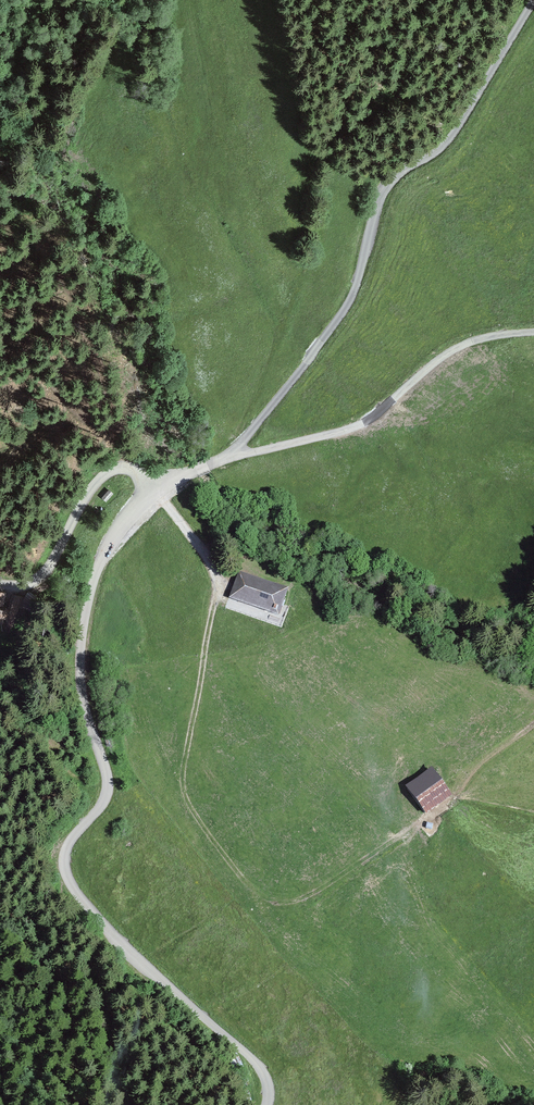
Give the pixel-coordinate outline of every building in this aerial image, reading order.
[(113,494),(109,490),(101,499),(106,503),(113,494)] [(230,601),(281,619),(291,592),(240,574),(230,601)] [(454,798),(432,767),(406,786),(428,816),(454,798)]
